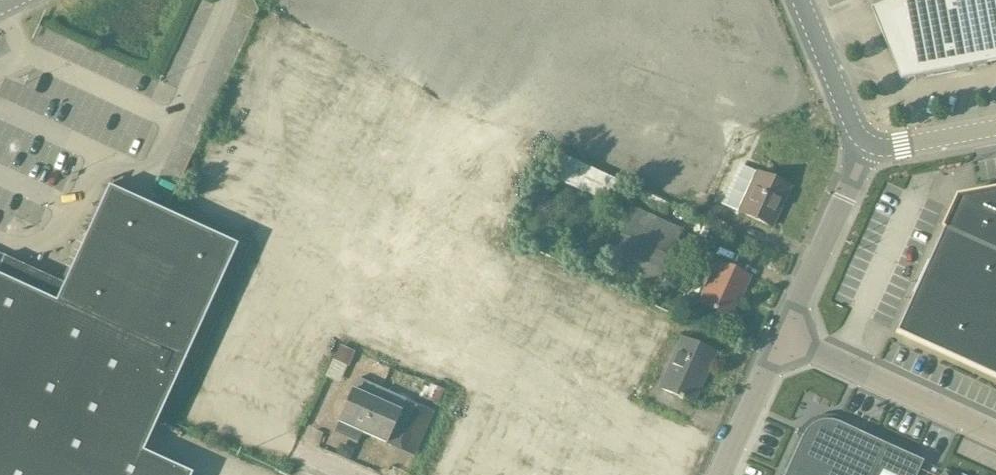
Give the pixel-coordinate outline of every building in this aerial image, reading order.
[(875,13),(899,70),(904,68),(916,75),(917,81),(990,68),(989,63),(995,62),(995,0),(907,0),(875,13)] [(46,44),(50,29),(38,26),(34,41),(46,44)] [(740,213),(773,228),(791,187),(759,172),(740,213)] [(56,303),(0,277),(0,474),(192,474),(144,453),(238,247),(109,188),(56,303)] [(995,377),(995,194),(962,200),(901,334),(995,377)] [(633,208),(608,264),(658,286),(684,230),(633,208)] [(700,305),(729,318),(739,295),(742,296),(751,278),(719,263),(700,305)] [(660,390),(694,404),(716,354),(683,339),(660,390)] [(339,378),(351,349),(337,343),(325,372),(339,378)] [(359,380),(340,425),(363,435),(383,391),(359,380)] [(363,435),(387,446),(407,401),(383,391),(363,435)] [(924,461),(884,443),(852,428),(835,420),(832,420),(829,419),(828,419),(824,419),(822,419),(819,420),(816,422),(813,423),(811,424),(809,427),(808,428),(806,430),(805,432),(786,474),(918,474),(924,461)]
